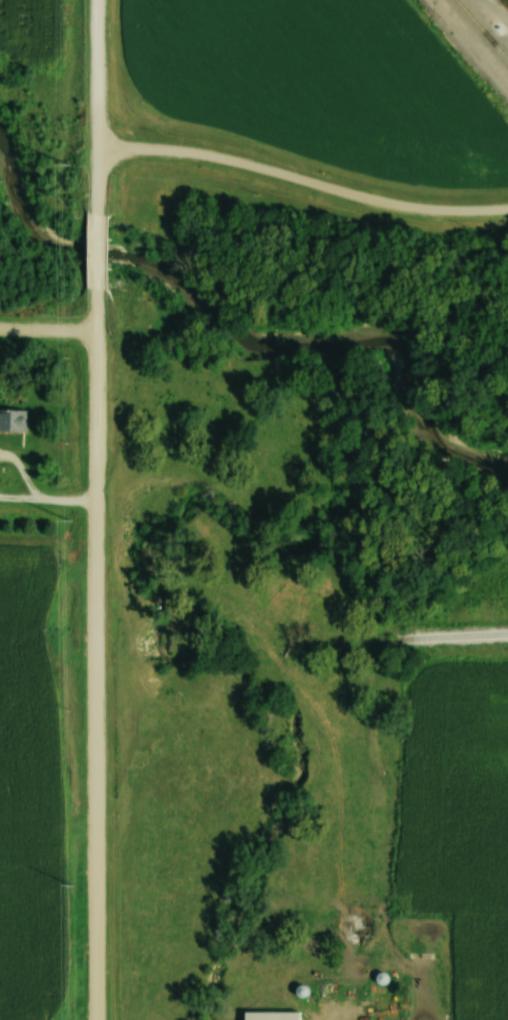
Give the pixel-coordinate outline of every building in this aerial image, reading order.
[(25,407),(0,407),(0,430),(25,430),(25,407)] [(296,1010),(242,1010),(242,1019),(296,1019),(296,1010)]
